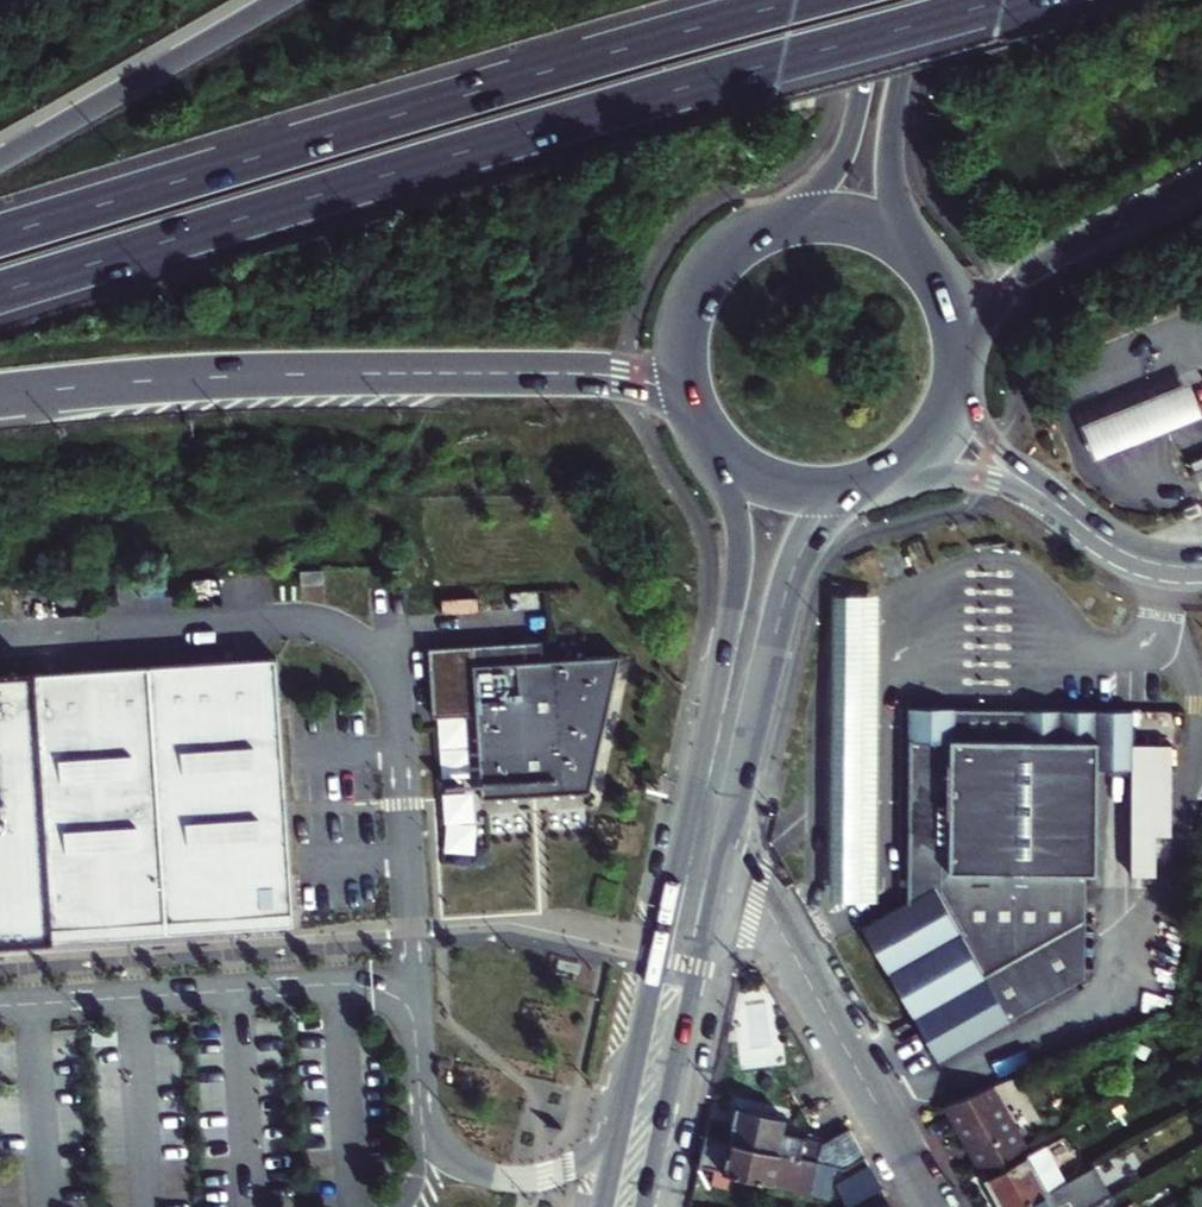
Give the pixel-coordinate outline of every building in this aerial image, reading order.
[(1185,318),(1187,330),(1199,328),(1197,316),(1185,318)] [(1187,388),(1083,432),(1097,466),(1201,422),(1187,388)] [(1201,492),(1201,461),(1191,465),(1201,492)] [(1185,512),(1189,522),(1201,517),(1197,507),(1185,512)] [(834,596),(835,900),(881,900),(882,595),(834,596)] [(541,637),(428,643),(432,711),(475,709),(478,777),(479,792),(586,786),(621,656),(542,660),(541,637)] [(0,670),(0,937),(51,934),(50,922),(236,911),(234,873),(288,870),(276,651),(0,670)] [(1137,713),(913,710),(911,904),(865,929),(875,946),(939,1061),(1089,976),(1090,876),(1100,876),(1101,770),(1101,761),(1137,761),(1137,747),(1137,734),(1137,713)] [(1176,748),(1137,747),(1137,761),(1101,761),(1101,770),(1136,770),(1135,877),(1160,878),(1160,836),(1175,837),(1176,748)] [(50,922),(51,934),(244,923),(291,920),(288,870),(234,873),(236,911),(50,922)] [(1201,1083),(1201,1058),(1191,1064),(1201,1083)] [(983,1172),(1025,1148),(992,1087),(947,1106),(983,1172)] [(737,1108),(730,1141),(804,1158),(808,1138),(783,1132),(786,1119),(762,1114),(737,1108)] [(822,1143),(818,1161),(819,1161),(848,1168),(864,1158),(848,1129),(822,1143)] [(707,1136),(700,1167),(793,1188),(797,1174),(815,1178),(819,1161),(818,1161),(804,1158),(730,1141),(707,1136)] [(1130,1152),(1098,1162),(1104,1183),(1136,1173),(1130,1152)] [(1046,1189),(1028,1156),(986,1179),(1002,1206),(1015,1206),(1046,1189)] [(1108,1195),(1091,1163),(1046,1189),(1015,1206),(1087,1206),(1108,1195)] [(835,1184),(848,1206),(881,1188),(869,1166),(835,1184)] [(730,1181),(723,1180),(721,1186),(729,1188),(730,1181)]
